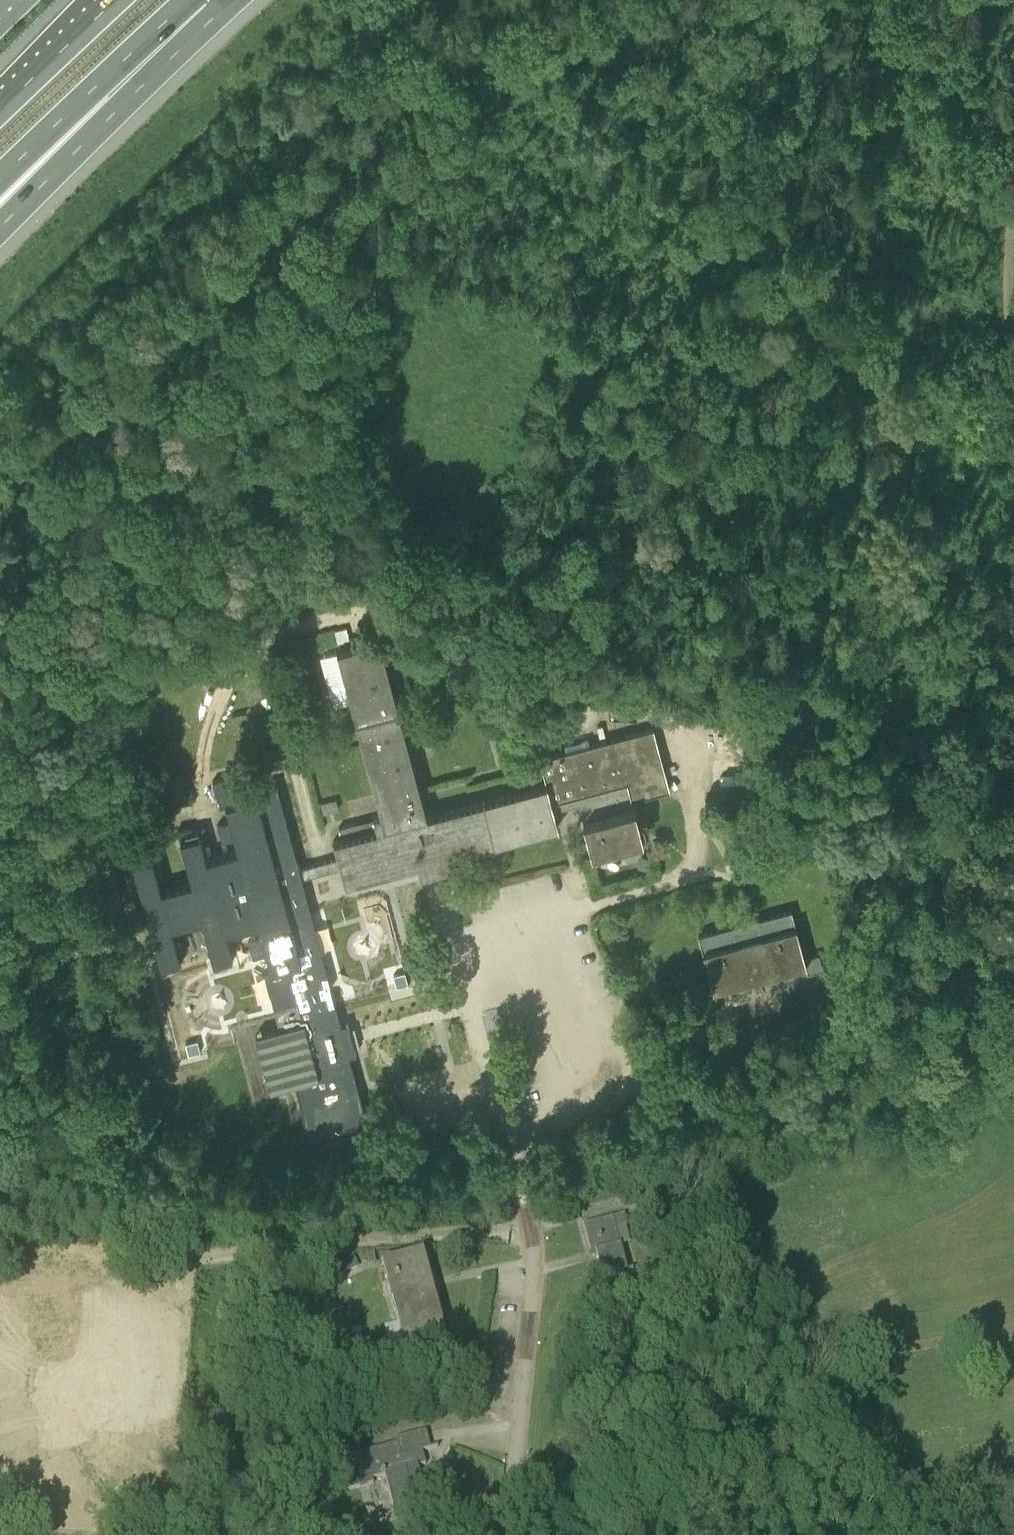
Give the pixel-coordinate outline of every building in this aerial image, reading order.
[(231,956),(225,931),(257,923),(269,970),(264,971),(279,1027),(255,1034),(269,1089),(294,1083),(308,1136),(367,1120),(348,1055),(356,1053),(347,1022),(341,1024),(302,878),(340,867),(344,884),(416,864),(419,875),(450,866),(447,856),(558,827),(553,810),(578,803),(591,851),(643,838),(642,836),(650,833),(645,815),(637,817),(634,806),(632,803),(633,803),(632,799),(669,789),(653,727),(539,758),(546,784),(426,816),(379,639),(336,650),(380,812),(373,814),(376,829),(317,845),(322,861),(299,867),(276,783),(251,789),(253,796),(243,799),(237,773),(213,780),(220,807),(225,805),(237,850),(205,858),(199,834),(180,839),(191,882),(160,890),(151,857),(132,862),(160,965),(179,960),(170,927),(201,918),(212,961),(231,956)] [(711,792),(750,796),(755,731),(715,726),(711,792)] [(806,973),(823,969),(818,953),(804,957),(791,909),(698,934),(711,982),(696,986),(700,1002),(716,997),(714,989),(804,965),(806,973)] [(597,1257),(602,1279),(627,1272),(620,1246),(630,1244),(625,1227),(627,1226),(624,1215),(583,1226),(590,1254),(588,1254),(589,1259),(597,1257)] [(404,1348),(445,1337),(423,1254),(381,1265),(404,1348)] [(427,1504),(417,1468),(425,1466),(421,1452),(430,1449),(425,1432),(396,1439),(397,1444),(336,1460),(345,1492),(373,1484),(371,1480),(384,1477),(394,1512),(427,1504)]
